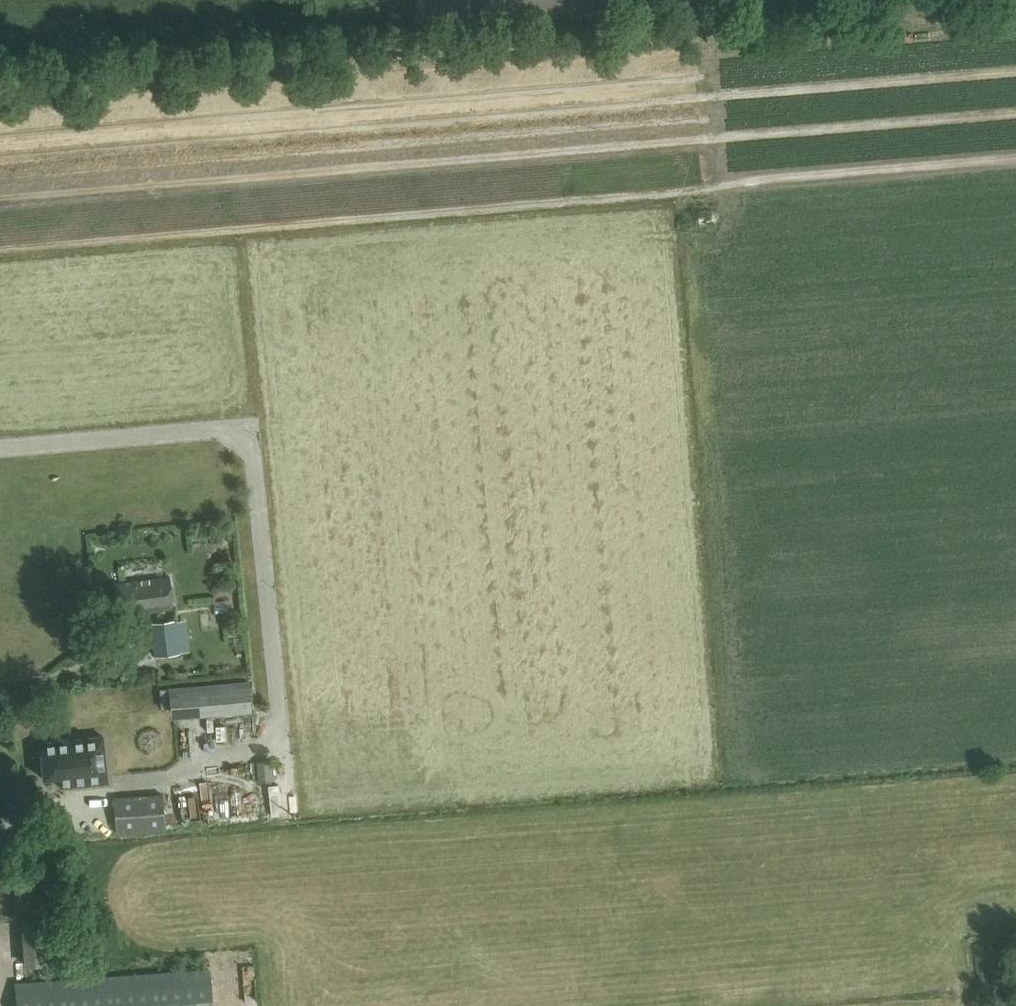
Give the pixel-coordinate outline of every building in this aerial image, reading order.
[(119,614),(173,608),(169,576),(115,583),(119,614)] [(177,621),(152,624),(155,656),(180,653),(177,621)] [(160,689),(162,708),(170,707),(171,719),(252,712),(249,681),(160,689)] [(43,778),(58,777),(60,787),(107,782),(102,735),(39,742),(43,778)] [(282,752),(271,753),(272,771),(283,770),(282,752)] [(254,765),(239,771),(244,784),(259,778),(254,765)] [(164,783),(165,796),(208,792),(207,778),(164,783)] [(116,834),(164,830),(162,793),(114,797),(116,834)] [(17,982),(18,1005),(211,1005),(209,968),(17,982)]
